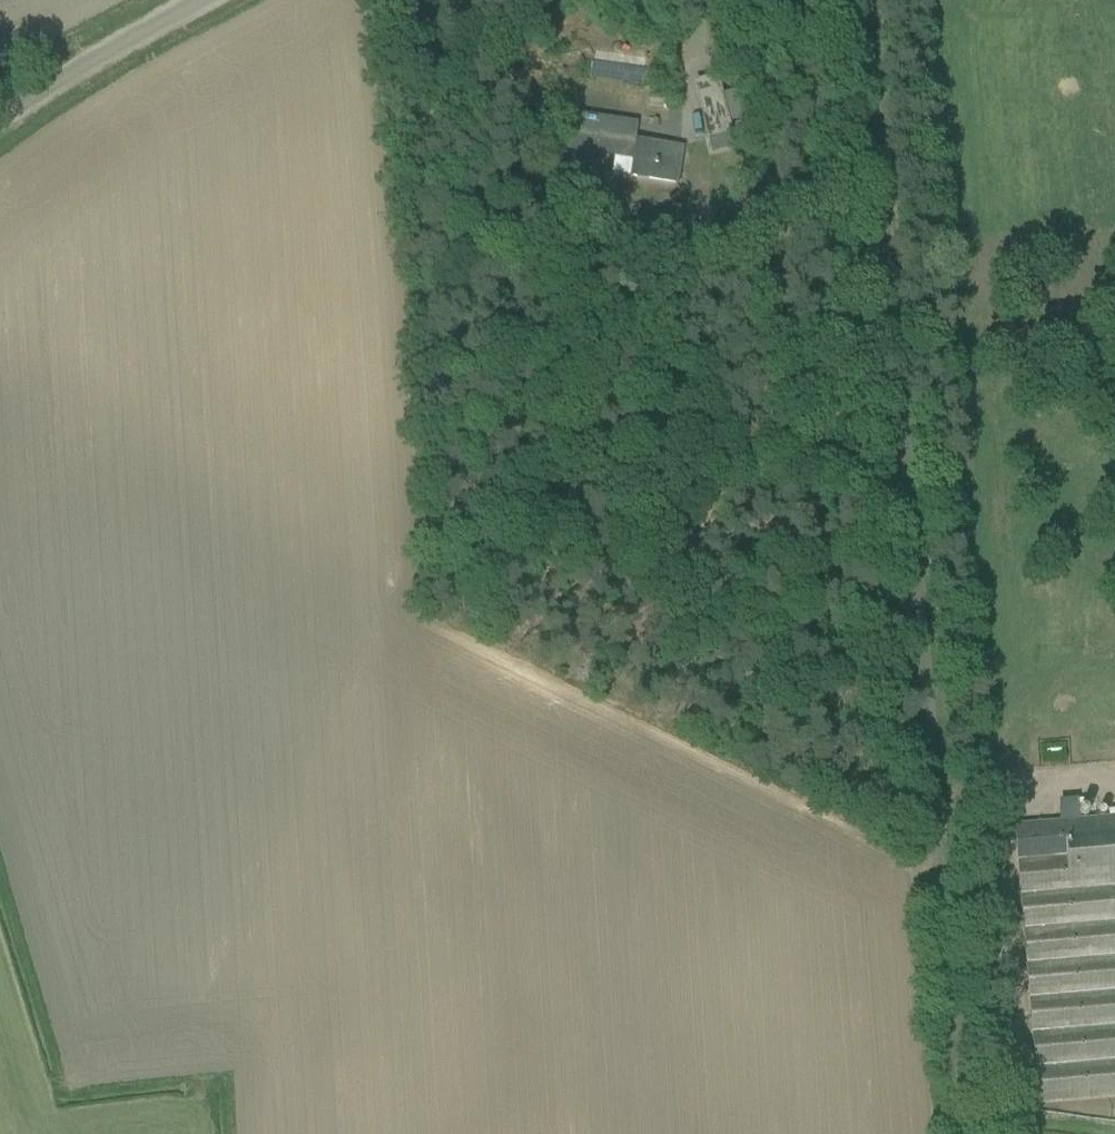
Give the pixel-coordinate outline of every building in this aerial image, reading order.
[(692,82),(703,124),(707,139),(730,133),(717,76),(692,82)] [(577,115),(574,137),(571,157),(588,160),(590,148),(612,151),(609,171),(675,182),(680,148),(633,141),(635,124),(577,115)] [(1030,816),(1047,812),(1045,799),(1027,802),(1030,816)] [(1015,848),(1037,1104),(1114,1097),(1114,832),(1114,817),(1013,826),(1015,848)]
